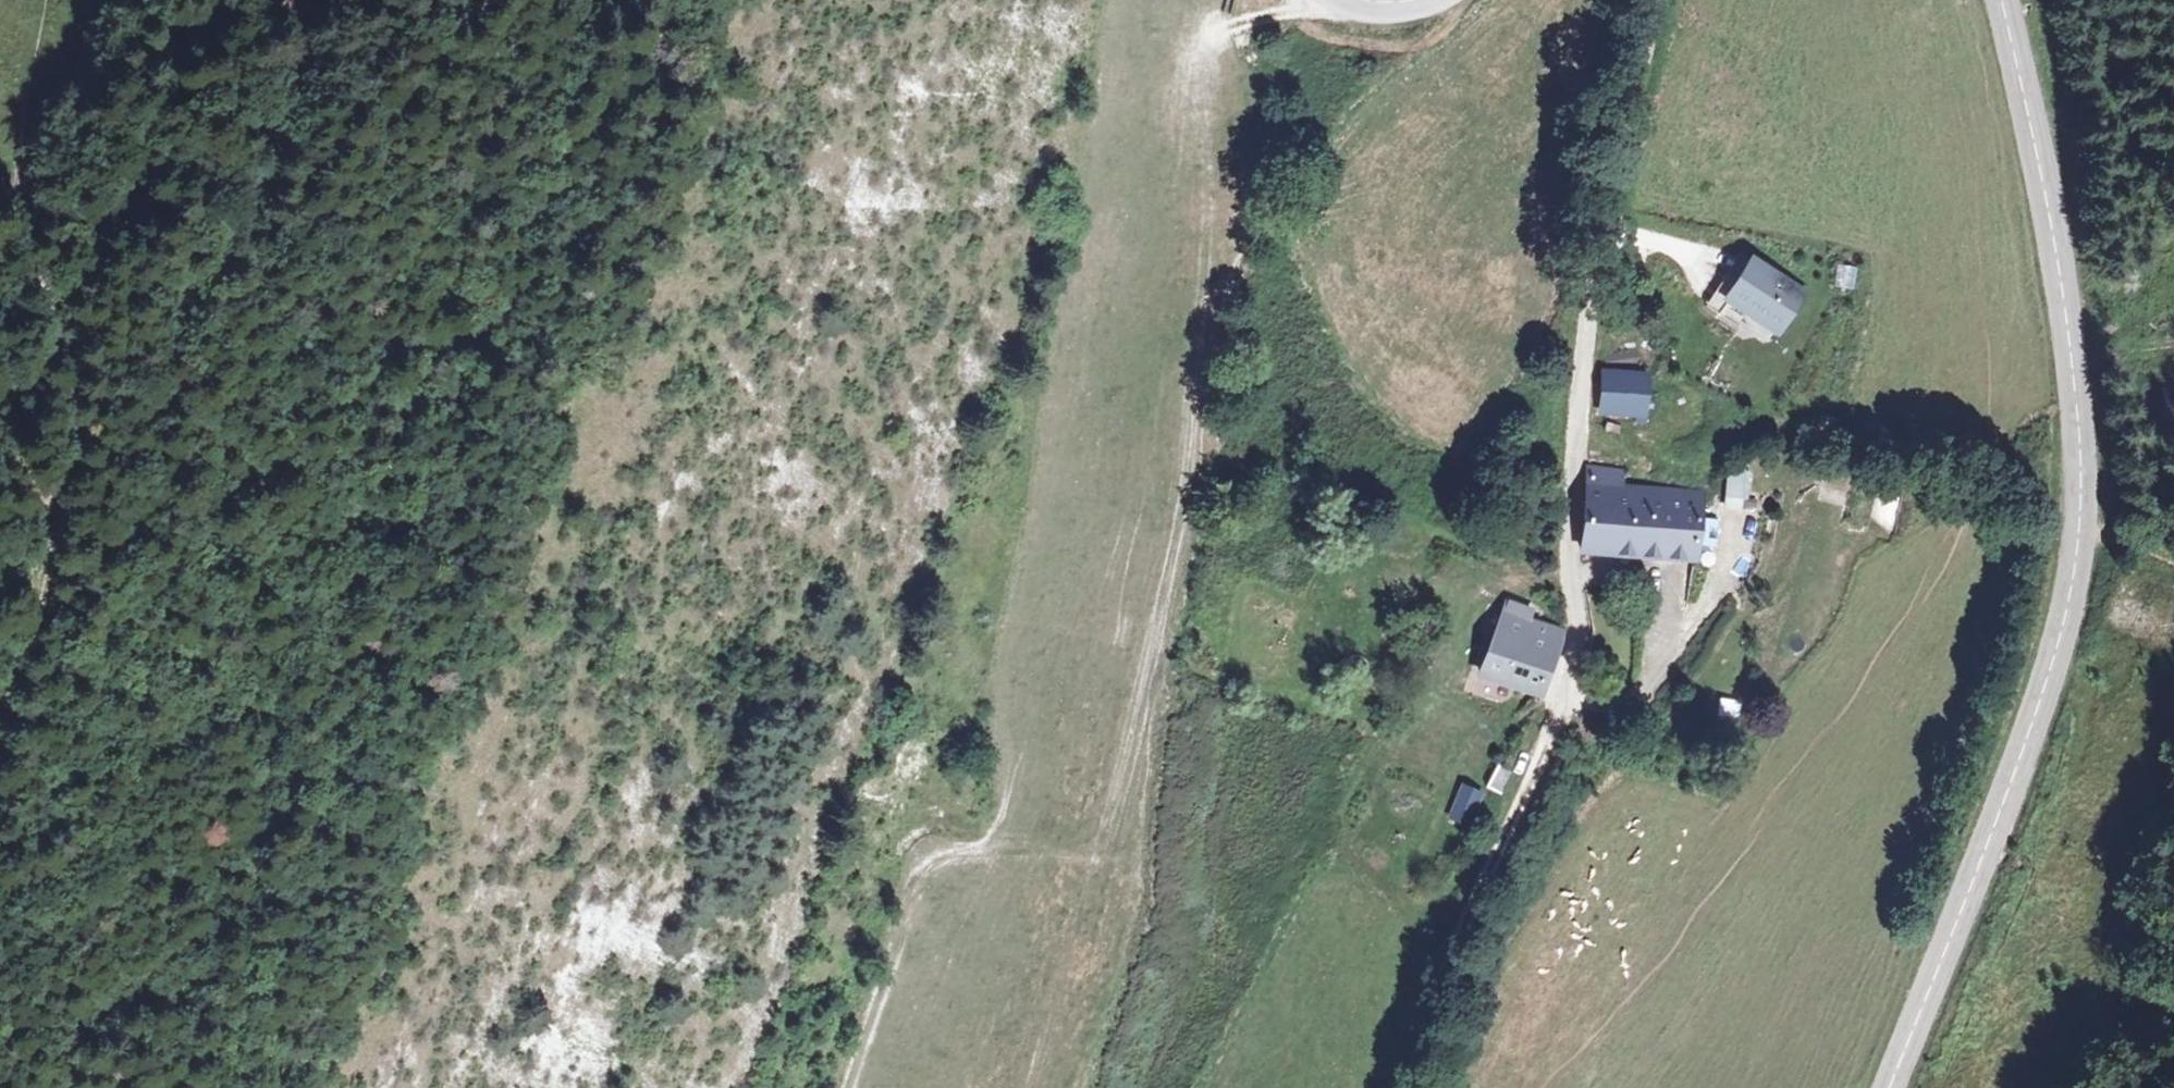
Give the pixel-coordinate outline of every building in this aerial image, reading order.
[(1801,292),(1751,260),(1727,298),(1777,330),(1801,292)] [(1833,288),(1852,292),(1857,268),(1838,264),(1833,288)] [(1645,377),(1601,373),(1598,408),(1641,411),(1645,377)] [(1697,564),(1699,546),(1715,547),(1717,520),(1701,518),(1703,493),(1622,486),(1623,470),(1585,467),(1578,554),(1697,564)] [(1747,474),(1724,473),(1723,498),(1746,499),(1747,474)] [(1885,490),(1870,517),(1889,527),(1903,499),(1885,490)] [(1480,675),(1532,697),(1546,662),(1555,632),(1525,622),(1530,607),(1508,598),(1480,675)] [(1715,716),(1736,719),(1739,701),(1717,697),(1715,716)] [(1507,769),(1492,764),(1485,787),(1500,792),(1507,769)] [(1480,796),(1461,790),(1457,804),(1476,810),(1480,796)]
